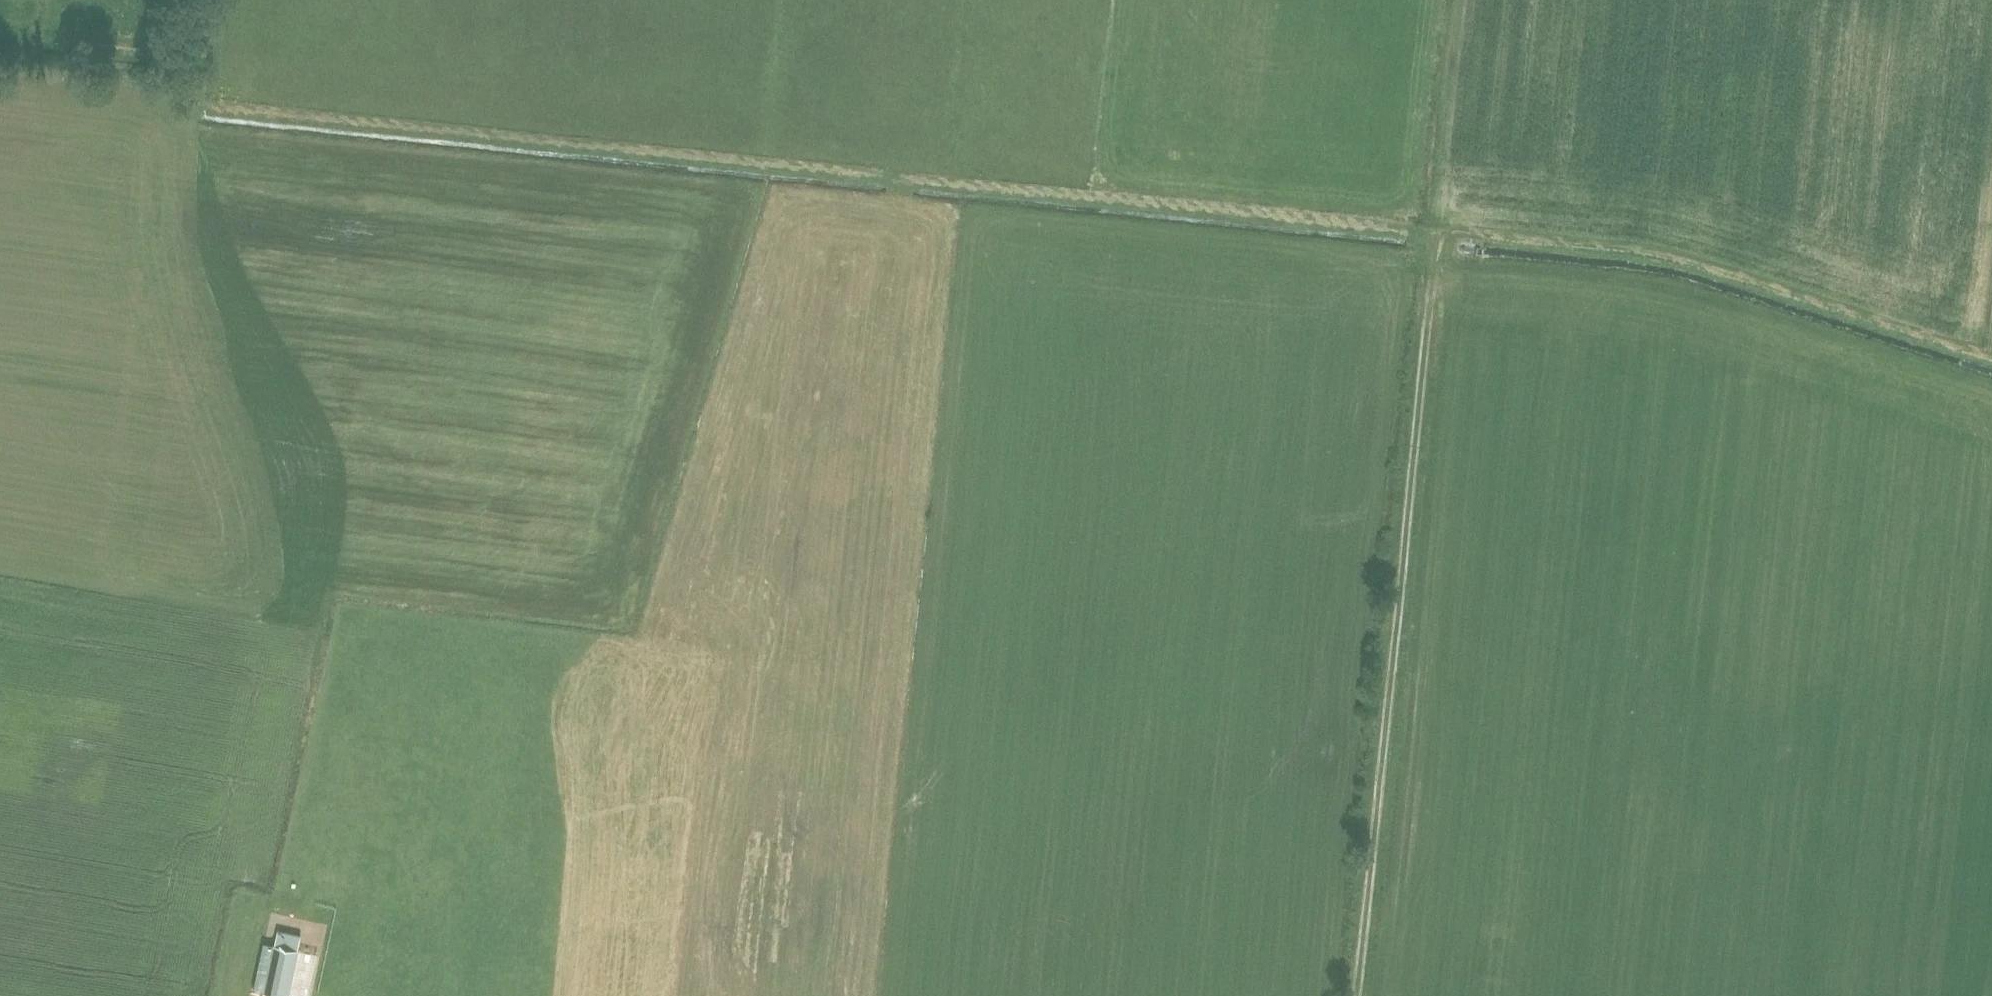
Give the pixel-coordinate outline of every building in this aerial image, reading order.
[(301,936),(277,931),(272,947),(264,945),(255,990),(263,992),(285,995),(288,995),(297,950),(301,936)]
